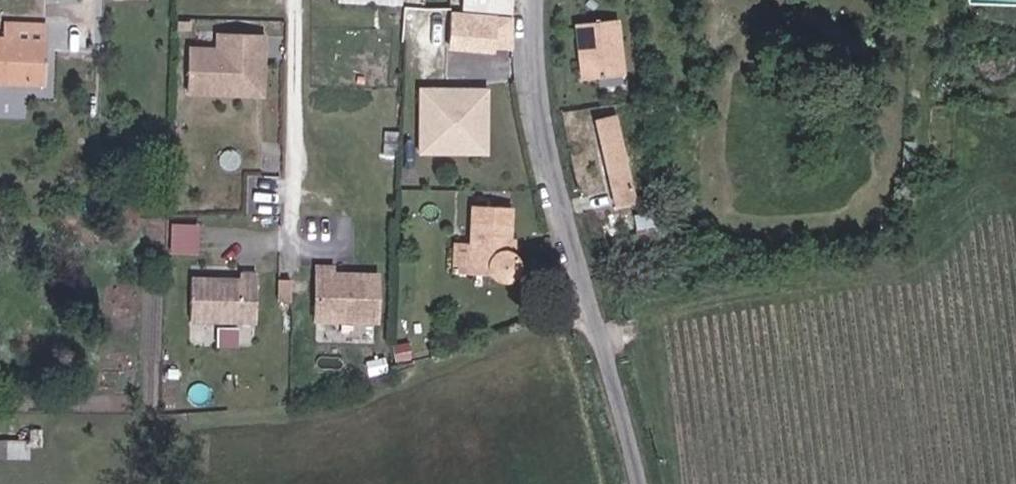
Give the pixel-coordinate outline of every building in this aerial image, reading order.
[(463,9),(513,12),(514,0),(463,0),(463,9)] [(450,49),(498,53),(500,22),(453,18),(450,49)] [(631,19),(589,21),(592,75),(634,73),(631,19)] [(519,24),(500,22),(498,53),(515,54),(519,24)] [(49,87),(50,30),(18,29),(18,41),(0,41),(0,86),(49,87)] [(271,38),(224,36),(224,51),(196,51),(195,96),(225,96),(225,89),(250,90),(262,78),(263,54),(270,54),(271,38)] [(225,89),(225,96),(269,98),(270,54),(263,54),(262,78),(250,90),(225,89)] [(493,88),(422,87),(422,158),(492,159),(493,88)] [(621,115),(603,119),(623,203),(641,199),(621,115)] [(514,260),(515,213),(476,212),(473,279),(492,279),(496,284),(505,289),(510,289),(515,285),(520,280),(521,275),(521,267),(514,260)] [(203,250),(203,221),(174,221),(174,250),(203,250)] [(326,265),(324,317),(386,320),(388,273),(342,271),(342,265),(326,265)] [(200,280),(199,323),(264,323),(265,275),(248,275),(248,280),(200,280)] [(221,324),(220,342),(243,344),(244,326),(221,324)]
